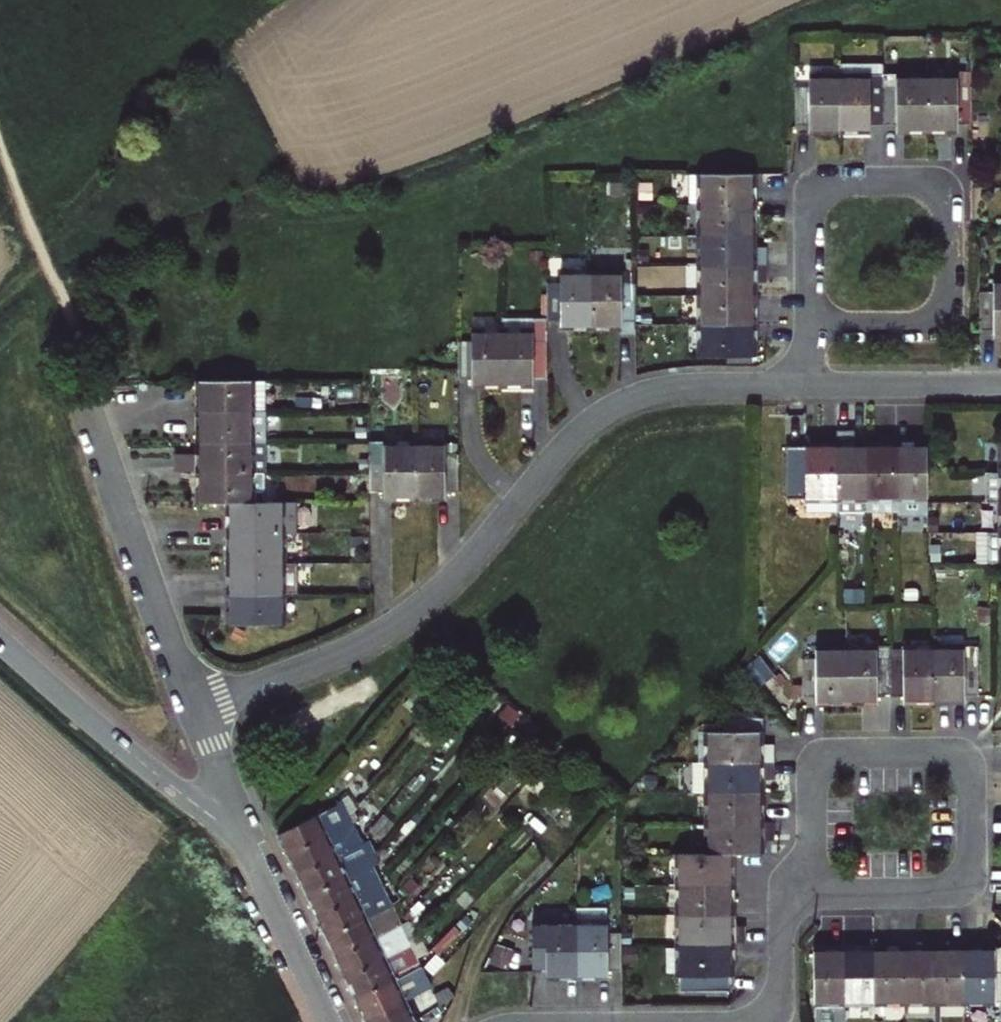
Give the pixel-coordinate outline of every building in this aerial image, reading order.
[(839,79),(839,130),(870,129),(870,125),(881,125),(881,75),(881,65),(839,65),(839,79)] [(881,75),(881,125),(896,124),(896,129),(927,129),(927,78),(897,78),(897,75),(881,75)] [(958,77),(927,78),(927,129),(959,129),(959,124),(972,124),(972,86),(958,86),(958,77)] [(810,130),(839,130),(839,79),(809,79),(809,87),(795,87),(795,126),(810,125),(810,130)] [(704,207),(758,207),(758,186),(751,186),(751,175),(692,175),(692,207),(704,207)] [(758,223),(758,207),(704,207),(704,237),(751,237),(751,223),(758,223)] [(751,248),(751,237),(704,237),(704,266),(765,266),(765,247),(751,248)] [(766,283),(765,266),(704,266),(705,297),(752,296),(752,283),(766,283)] [(561,285),(547,285),(547,319),(547,322),(562,323),(562,328),(592,328),(592,275),(561,275),(561,285)] [(592,275),(592,328),(622,328),(622,322),(636,322),(636,285),(622,285),(622,275),(592,275)] [(994,283),(994,293),(979,293),(980,330),(994,330),(994,334),(1000,334),(1000,283),(994,283)] [(705,326),(759,326),(758,308),(752,308),(752,296),(705,297),(705,326)] [(533,334),(503,335),(503,385),(533,385),(533,380),(548,380),(547,322),(547,319),(533,319),(533,334)] [(533,334),(533,319),(503,319),(503,335),(533,334)] [(759,343),(759,326),(705,326),(706,356),(752,356),(752,343),(759,343)] [(459,342),(459,380),(473,380),(473,385),(503,385),(503,335),(473,334),(473,342),(459,342)] [(199,412),(265,412),(265,381),(205,381),(205,394),(199,394),(199,412)] [(205,431),(205,443),(265,442),(265,412),(199,412),(199,431),(205,431)] [(205,453),(185,454),(185,473),(200,473),(265,472),(265,442),(205,443),(205,453)] [(415,497),(415,444),(370,444),(370,492),(385,492),(385,497),(415,497)] [(415,444),(415,497),(445,497),(445,492),(459,493),(459,453),(445,453),(445,444),(415,444)] [(897,512),(897,501),(897,446),(878,446),(878,452),(867,452),(868,512),(897,512)] [(927,500),(927,474),(927,451),(915,451),(915,446),(897,446),(897,501),(927,500)] [(807,513),(837,512),(836,447),(818,447),(818,452),(788,452),(788,501),(807,500),(807,513)] [(868,512),(867,452),(855,452),(855,447),(836,447),(837,512),(868,512)] [(265,472),(200,473),(201,490),(206,490),(206,503),(234,503),(265,503),(265,472)] [(229,533),(283,533),(297,533),(296,503),(265,503),(234,503),(233,515),(229,515),(229,533)] [(284,563),(283,533),(229,533),(229,552),(233,552),(234,563),(284,563)] [(992,564),(1000,564),(1000,533),(988,533),(988,564),(992,564)] [(229,592),(283,592),(298,592),(297,563),(284,563),(234,563),(234,575),(230,575),(229,592)] [(284,624),(283,592),(229,592),(230,613),(234,613),(234,624),(284,624)] [(890,659),(890,698),(903,697),(903,702),(934,702),(934,649),(904,649),(904,659),(890,659)] [(964,649),(934,649),(934,702),(966,701),(966,697),(979,696),(979,659),(964,659),(964,649)] [(816,702),(848,702),(848,650),(816,650),(816,661),(803,661),(803,697),(816,697),(816,702)] [(848,650),(848,702),(878,702),(878,698),(890,698),(890,659),(877,659),(877,650),(848,650)] [(712,764),(774,764),(774,743),(760,743),(760,732),(764,732),(764,719),(731,719),(731,733),(706,733),(706,746),(701,747),(701,764),(712,764)] [(712,793),(761,793),(761,779),(774,779),(774,764),(712,764),(701,764),(700,787),(698,787),(698,792),(712,793)] [(523,791),(537,803),(558,780),(544,769),(523,791)] [(406,783),(392,800),(403,809),(417,792),(406,783)] [(712,793),(712,823),(765,823),(765,806),(760,806),(761,793),(712,793)] [(345,802),(277,834),(288,856),(327,939),(394,907),(375,865),(385,860),(376,840),(365,845),(345,802)] [(713,853),(731,853),(762,853),(762,841),(775,841),(775,823),(765,823),(712,823),(713,853)] [(683,853),(683,883),(736,882),(736,865),(730,865),(731,853),(713,853),(683,853)] [(683,883),(683,915),(731,914),(731,903),(736,903),(736,882),(683,883)] [(468,912),(477,904),(465,891),(456,901),(468,912)] [(468,912),(432,950),(447,964),(491,918),(477,904),(468,912)] [(394,907),(327,939),(336,958),(355,999),(422,968),(394,907)] [(577,907),(577,924),(577,975),(608,975),(608,971),(620,971),(620,932),(607,933),(607,907),(577,907)] [(683,915),(683,944),(737,944),(747,944),(747,926),(731,927),(731,914),(683,915)] [(533,924),(533,972),(546,972),(546,975),(577,975),(577,924),(533,924)] [(671,975),(679,975),(683,975),(683,944),(671,944),(671,975)] [(737,964),(737,944),(683,944),(683,975),(679,975),(679,991),(732,992),(732,964),(737,964)] [(814,1003),(844,1003),(844,945),(827,945),(827,951),(814,951),(814,1003)] [(844,945),(844,1003),(873,1003),(873,950),(863,950),(863,946),(844,945)] [(887,951),(873,950),(873,1003),(904,1003),(903,946),(887,945),(887,951)] [(947,950),(933,950),(934,1003),(964,1002),(964,946),(947,945),(947,950)] [(934,1003),(933,950),(923,950),(923,946),(903,946),(904,1003),(934,1003)] [(964,946),(964,1002),(1000,1002),(1000,948),(994,948),(994,951),(982,951),(982,946),(964,946)] [(365,1020),(407,1000),(417,996),(431,989),(429,984),(422,968),(355,999),(365,1020)] [(439,1006),(455,998),(450,987),(434,994),(431,989),(417,996),(421,1003),(435,997),(439,1006)] [(407,1000),(365,1020),(366,1021),(417,1021),(407,1000)]
